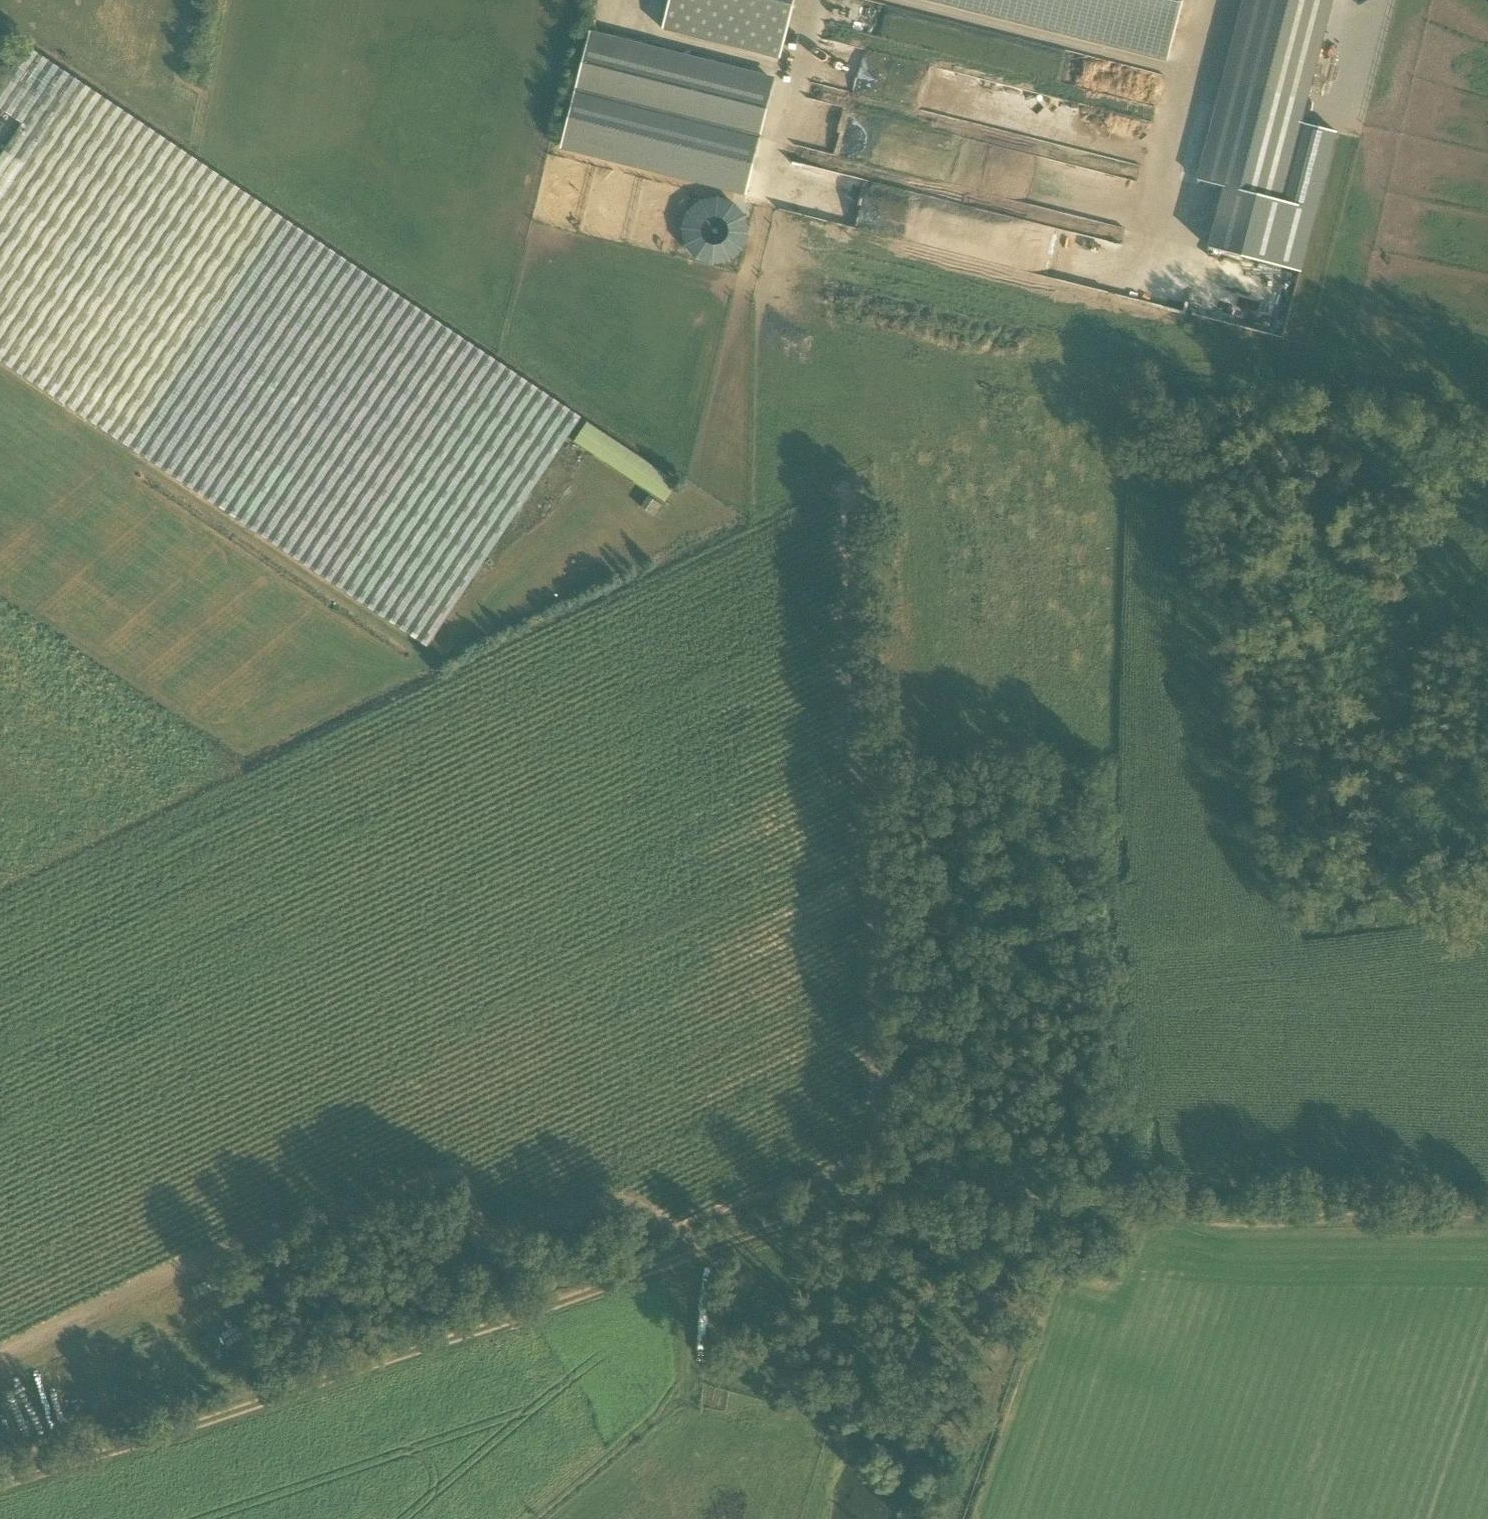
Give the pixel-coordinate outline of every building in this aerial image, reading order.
[(662,29),(780,58),(794,0),(669,0),(662,29)] [(1168,58),(1180,11),(1182,0),(941,0),(1168,58)] [(1217,102),(1300,123),(1332,0),(1244,0),(1217,102)] [(747,192),(774,81),(589,35),(561,145),(747,192)] [(1013,81),(1016,67),(897,43),(898,40),(876,35),(873,50),(914,59),(913,65),(1058,95),(1061,81),(1024,74),(1022,83),(1013,81)] [(28,46),(0,87),(0,107),(22,122),(0,156),(0,360),(427,647),(581,417),(28,46)] [(574,441),(665,501),(678,481),(588,421),(574,441)]
